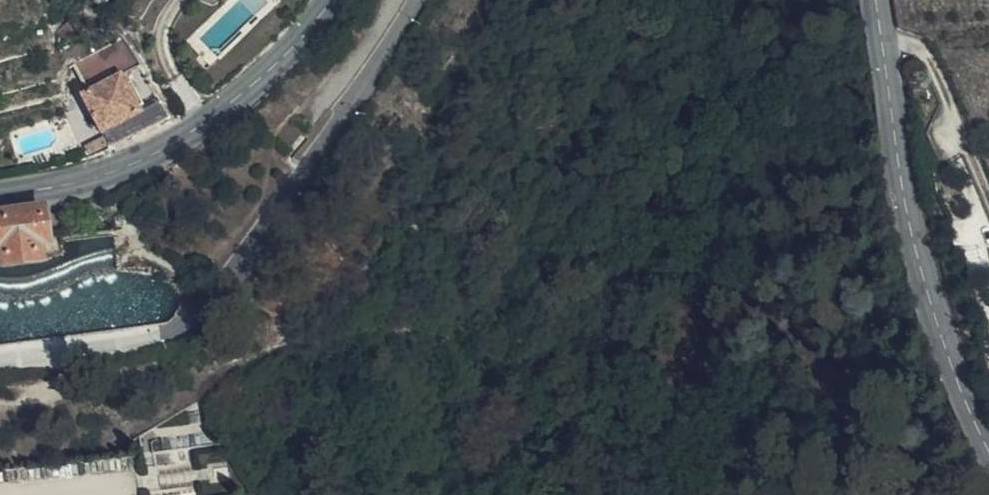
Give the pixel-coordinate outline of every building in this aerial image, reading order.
[(170,118),(123,39),(75,64),(87,91),(80,94),(108,151),(112,149),(111,148),(170,118)] [(52,213),(0,218),(0,259),(46,255),(45,243),(44,236),(54,235),(52,213)]
